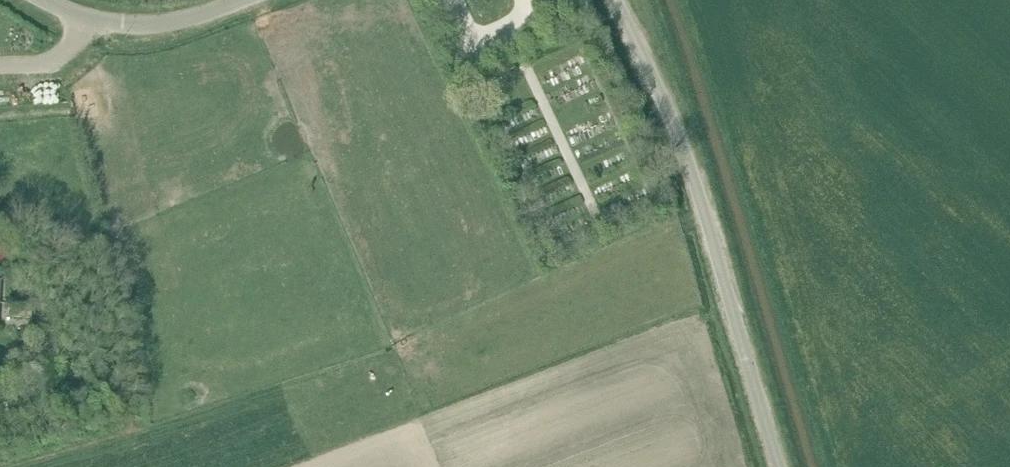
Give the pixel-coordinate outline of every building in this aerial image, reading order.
[(555,14),(566,9),(562,0),(549,0),(555,14)]
